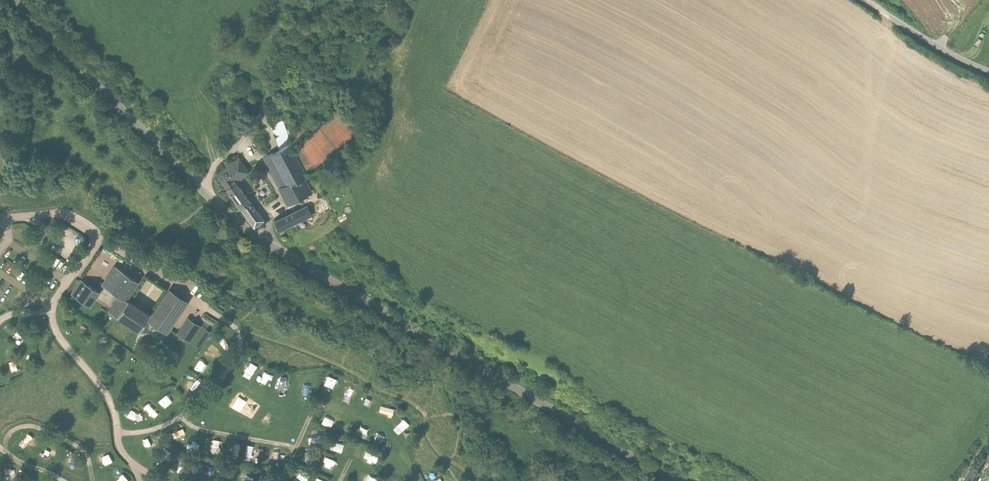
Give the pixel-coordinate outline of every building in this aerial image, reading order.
[(272,121),(279,144),(290,139),(283,115),(272,121)] [(263,153),(288,200),(311,188),(303,173),(307,171),(290,139),(279,144),(263,153)] [(253,224),(262,217),(238,182),(240,180),(238,178),(249,170),(239,156),(217,171),(253,224)] [(308,202),(275,218),(279,227),(312,212),(308,202)] [(126,299),(138,281),(115,266),(103,284),(119,294),(109,310),(140,330),(150,315),(126,299)] [(97,291),(81,281),(73,293),(90,305),(92,303),(90,301),(97,291)] [(170,290),(152,317),(149,322),(164,332),(167,327),(172,319),(185,300),(170,290)] [(176,334),(189,343),(200,326),(187,317),(176,334)] [(207,328),(196,343),(200,346),(210,330),(207,328)] [(271,380),(274,371),(266,369),(264,378),(271,380)] [(329,382),(327,390),(338,392),(340,384),(329,382)] [(342,426),(344,417),(334,415),(332,424),(342,426)] [(335,450),(343,453),(345,443),(337,441),(335,450)] [(48,456),(56,460),(59,453),(52,449),(48,456)] [(273,454),(271,462),(280,465),(282,457),(273,454)] [(66,466),(76,470),(80,460),(71,456),(66,466)] [(970,462),(960,479),(963,480),(972,480),(979,468),(970,462)] [(240,476),(249,478),(251,469),(242,467),(240,476)] [(297,479),(302,480),(305,480),(307,476),(299,473),(297,479)]
